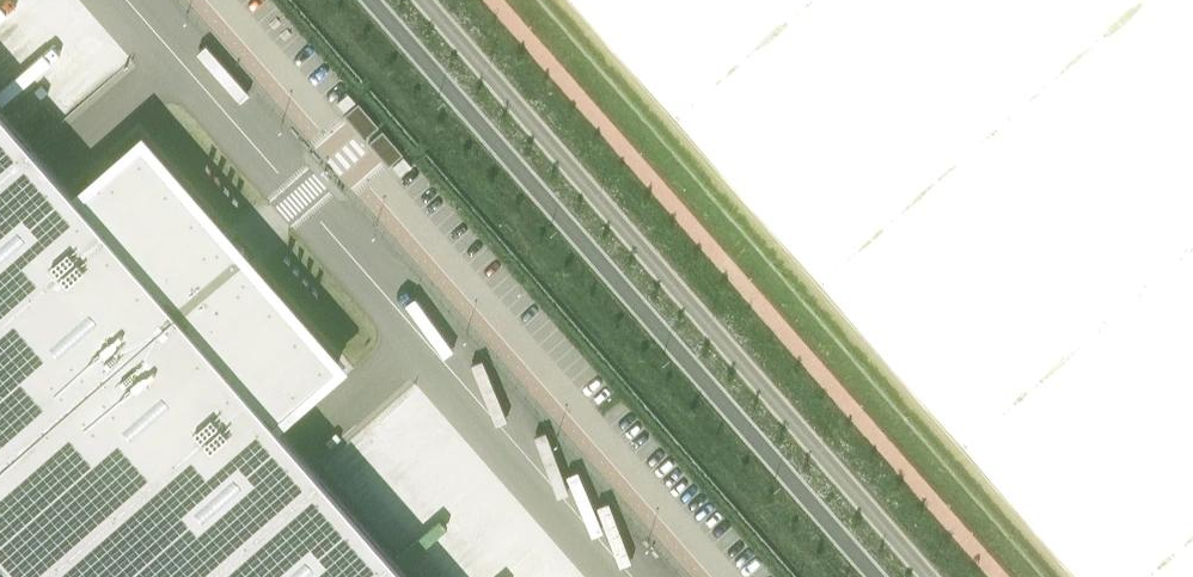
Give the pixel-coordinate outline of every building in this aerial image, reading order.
[(105,85),(92,68),(83,56),(76,61),(62,41),(80,28),(64,33),(55,2),(37,7),(35,4),(34,0),(18,0),(19,3),(8,10),(13,25),(0,34),(8,45),(17,43),(20,51),(25,50),(22,41),(34,38),(41,62),(45,60),(63,85),(68,100),(66,102),(46,108),(38,114),(25,118),(37,134),(105,85)] [(1090,576),(1192,576),(1192,0),(585,0),(1090,576)] [(272,416),(277,411),(339,357),(244,248),(140,129),(78,184),(73,188),(0,105),(0,576),(413,576),(272,416)]
